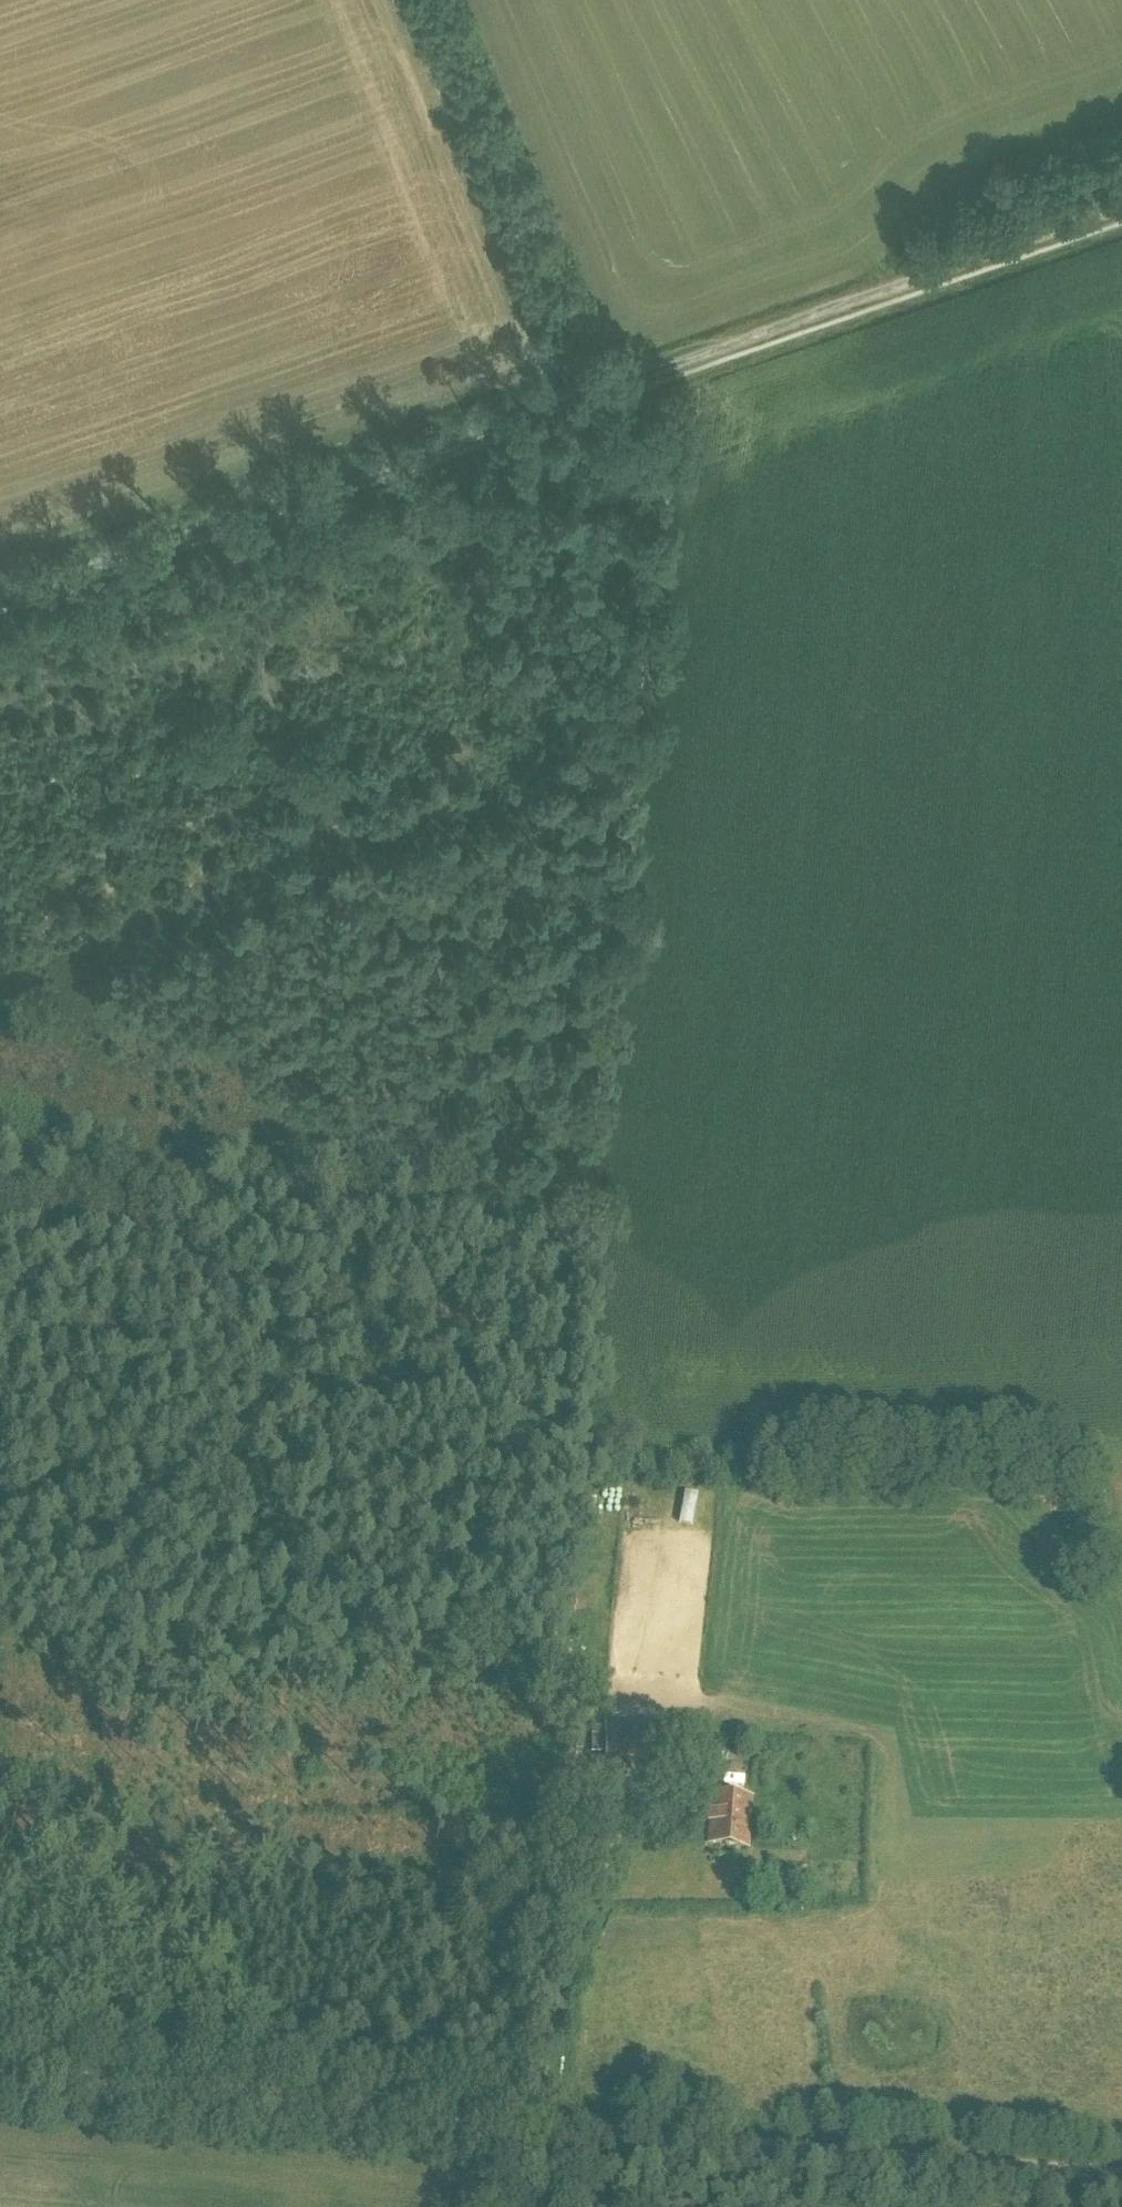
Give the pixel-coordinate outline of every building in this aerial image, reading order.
[(669,1757),(668,1737),(603,1739),(603,1759),(669,1757)] [(747,1847),(751,1796),(712,1793),(708,1844),(747,1847)]
